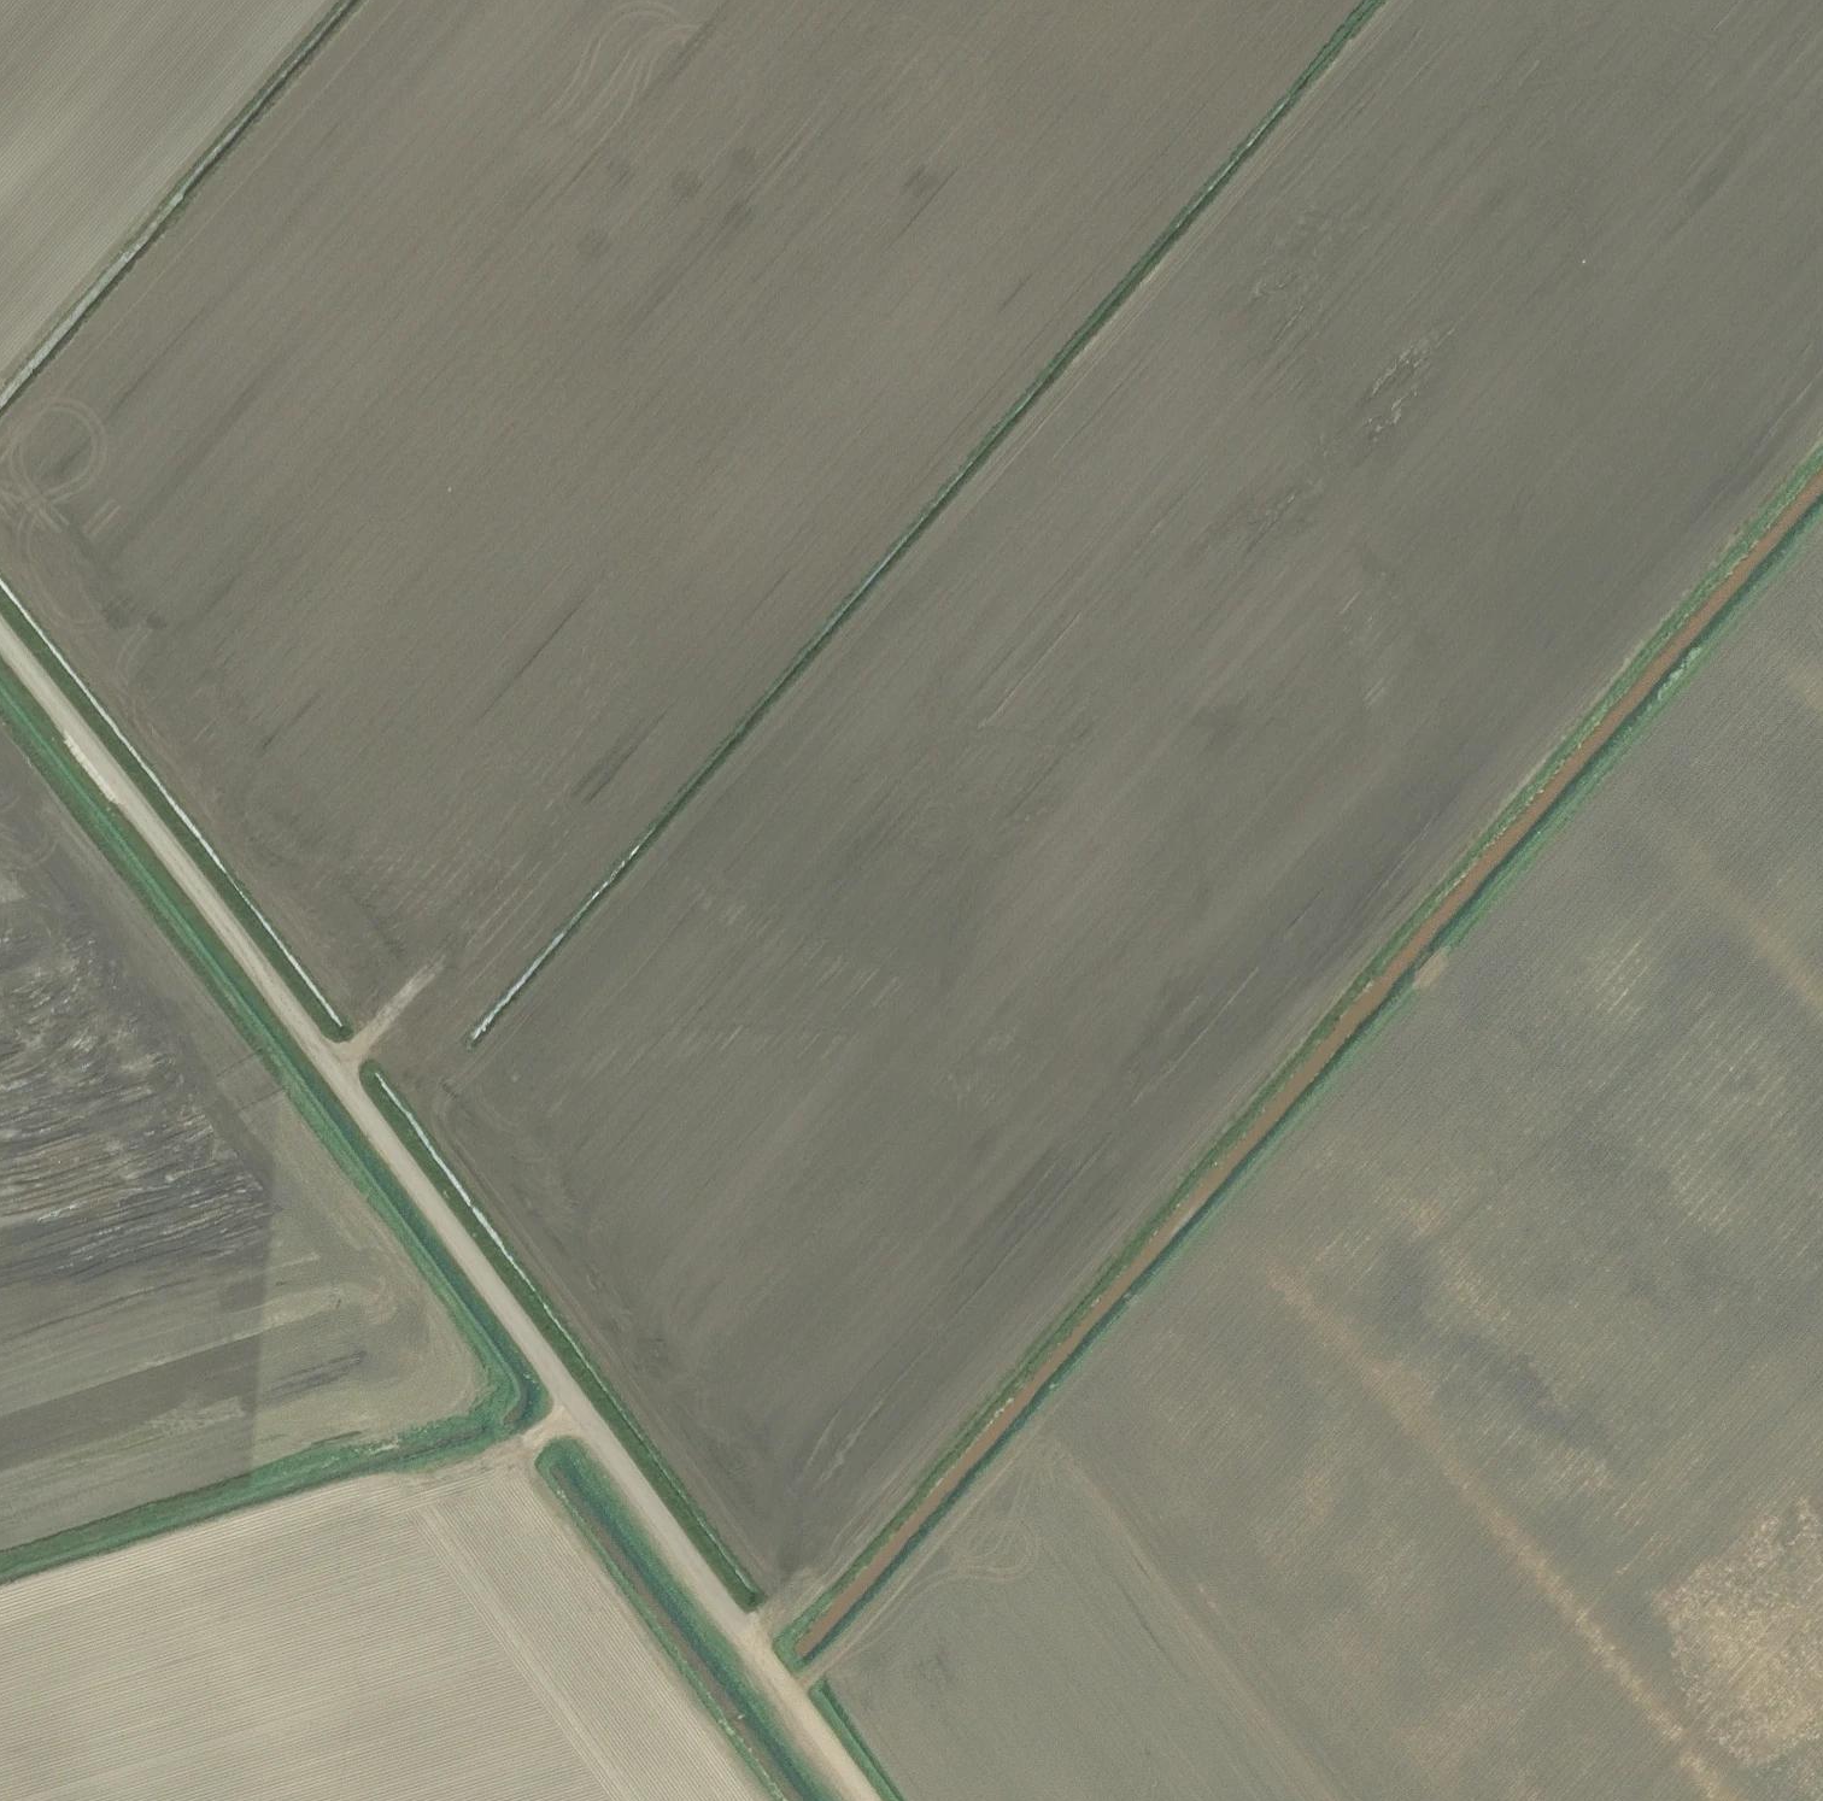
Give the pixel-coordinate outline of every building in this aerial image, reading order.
[(414,998),(431,982),(422,972),(405,988),(414,998)]
